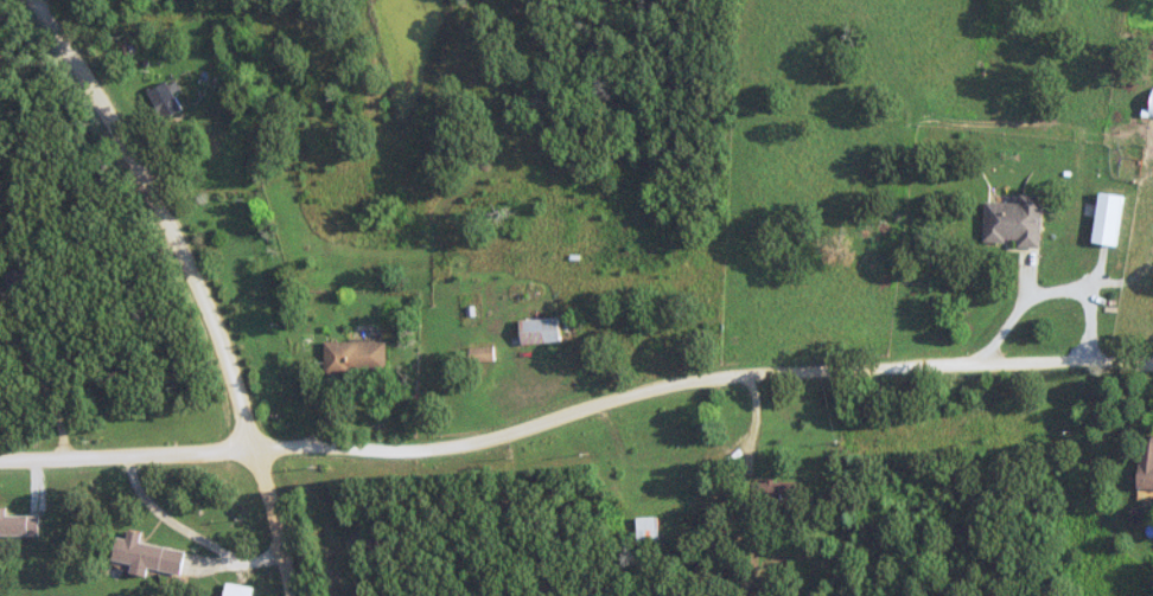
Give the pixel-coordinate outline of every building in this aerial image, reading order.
[(1123,195),(1097,192),(1091,242),(1116,246),(1123,195)] [(984,201),(981,243),(1039,247),(1042,196),(1019,194),(1018,203),(984,201)] [(518,342),(558,342),(558,318),(518,318),(518,342)] [(324,341),(324,371),(385,371),(385,341),(324,341)] [(468,361),(492,361),(492,348),(468,348),(468,361)] [(1140,441),(1137,488),(1152,489),(1152,441),(1140,441)] [(794,500),(792,479),(750,483),(752,504),(794,500)] [(27,516),(0,516),(0,536),(27,536),(27,516)] [(637,517),(637,541),(658,541),(658,517),(637,517)] [(184,551),(139,542),(140,533),(126,531),(124,538),(115,537),(110,560),(130,564),(128,573),(147,576),(148,568),(179,574),(184,551)] [(225,582),(223,595),(251,595),(253,587),(225,582)]
